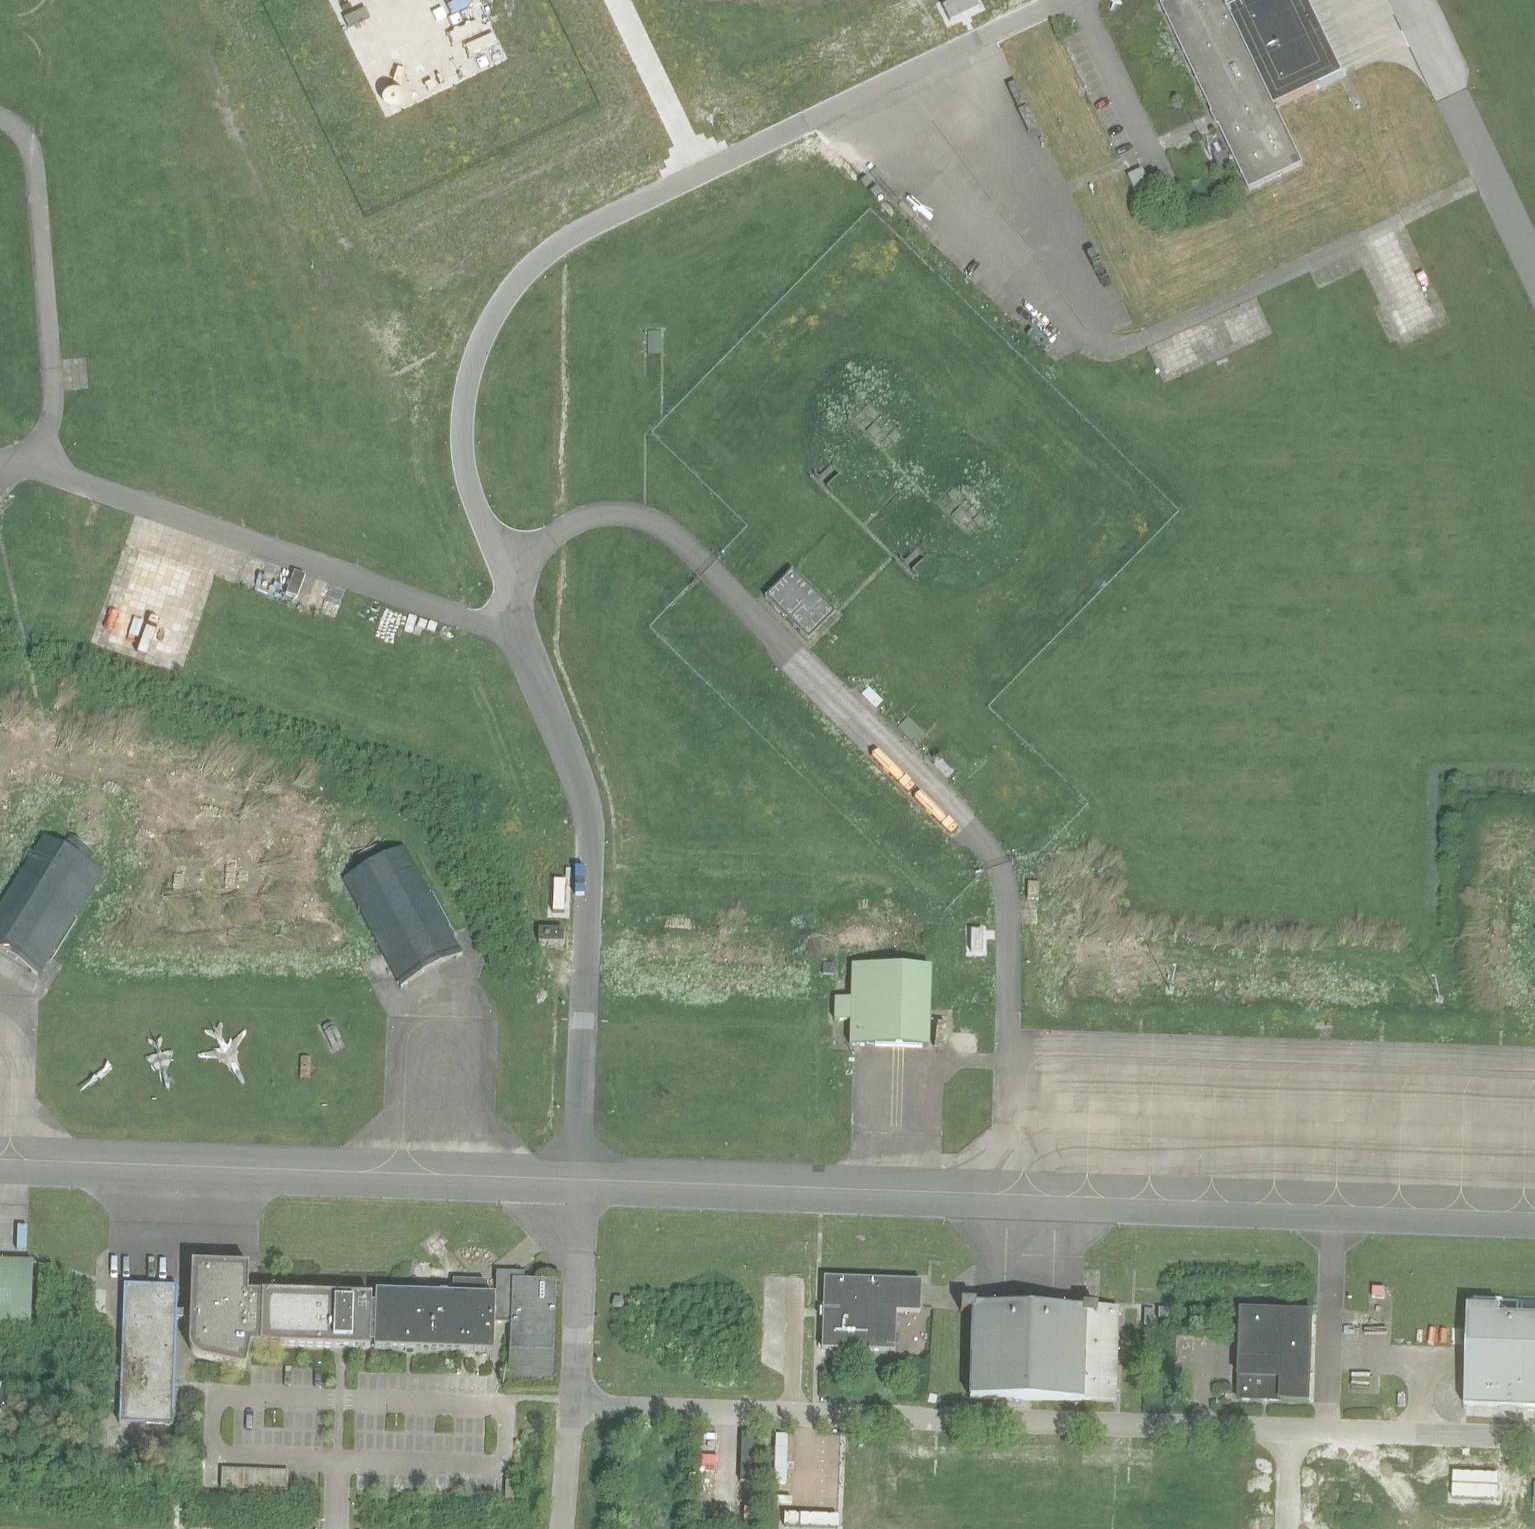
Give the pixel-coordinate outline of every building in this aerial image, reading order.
[(942,6),(950,22),(979,8),(975,0),(955,0),(942,6)] [(1337,74),(1335,70),(1320,38),(1302,0),(1172,0),(1171,0),(1161,5),(1249,191),(1282,175),(1303,165),(1277,109),(1320,89),(1344,77),(1343,76),(1339,78),(1337,74)] [(1150,187),(1141,169),(1127,175),(1135,193),(1150,187)] [(835,613),(792,571),(791,570),(764,598),(808,640),(835,613)] [(863,694),(877,707),(882,702),(868,689),(863,694)] [(935,764),(948,778),(953,773),(939,759),(935,764)] [(3,899),(0,904),(0,954),(37,977),(50,957),(51,954),(52,953),(55,949),(102,873),(86,862),(93,851),(68,835),(61,847),(43,835),(24,865),(3,899)] [(342,879),(382,954),(400,988),(463,955),(451,934),(449,930),(452,928),(449,924),(446,925),(404,848),(386,857),(380,845),(354,858),(360,870),(342,879)] [(565,881),(553,881),(552,913),(564,913),(565,881)] [(1026,900),(1038,900),(1039,883),(1027,883),(1026,900)] [(560,930),(541,929),(538,929),(538,942),(547,942),(547,945),(552,945),(553,942),(562,943),(562,930),(560,930)] [(982,952),(982,930),(970,930),(970,952),(982,952)] [(822,975),(833,975),(833,964),(822,964),(822,975)] [(929,1008),(930,968),(851,965),(850,999),(835,998),(834,1020),(850,1021),(849,1045),(928,1048),(929,1008)] [(0,1262),(0,1324),(30,1325),(32,1263),(27,1263),(0,1262)] [(189,1312),(176,1311),(176,1319),(184,1319),(189,1320),(188,1338),(188,1343),(188,1346),(189,1348),(190,1351),(191,1353),(193,1355),(195,1356),(197,1358),(200,1359),(245,1368),(250,1345),(335,1348),(335,1347),(333,1347),(333,1341),(350,1342),(350,1347),(348,1347),(348,1348),(369,1349),(369,1345),(372,1345),(372,1349),(405,1350),(414,1351),(492,1354),(493,1332),(509,1332),(511,1280),(524,1280),(524,1273),(519,1272),(507,1272),(497,1272),(496,1272),(496,1282),(495,1297),(484,1297),(485,1281),(453,1280),(452,1296),(375,1293),(374,1304),(371,1304),(371,1297),(261,1293),(247,1292),(248,1284),(248,1278),(248,1266),(191,1263),(189,1312)] [(920,1313),(921,1284),(921,1281),(823,1278),(821,1349),(894,1352),(896,1312),(920,1313)] [(556,1281),(524,1280),(511,1280),(509,1332),(509,1340),(508,1370),(507,1381),(553,1382),(556,1281)] [(176,1319),(176,1311),(177,1287),(124,1285),(119,1424),(172,1425),(174,1390),(174,1383),(176,1319)] [(94,1313),(105,1314),(106,1292),(95,1291),(94,1313)] [(970,1398),(1115,1402),(1118,1308),(1096,1306),(1082,1306),(1082,1309),(975,1305),(974,1302),(960,1302),(960,1312),(973,1312),(970,1398)] [(1145,1309),(1144,1325),(1153,1326),(1154,1309),(1145,1309)] [(1157,1318),(1168,1318),(1168,1309),(1157,1309),(1157,1318)] [(1281,1401),(1310,1402),(1313,1314),(1284,1313),(1241,1312),(1238,1400),(1281,1402),(1281,1401)] [(1469,1317),(1468,1349),(1467,1375),(1467,1379),(1466,1389),(1466,1407),(1500,1408),(1509,1408),(1521,1409),(1523,1409),(1534,1409),(1534,1319),(1469,1317)] [(102,1409),(113,1409),(114,1387),(109,1387),(103,1387),(102,1409)] [(221,1489),(287,1491),(288,1472),(222,1469),(221,1489)] [(1453,1473),(1452,1499),(1497,1501),(1498,1475),(1453,1473)] [(784,1514),(783,1527),(836,1528),(837,1516),(784,1514)]
